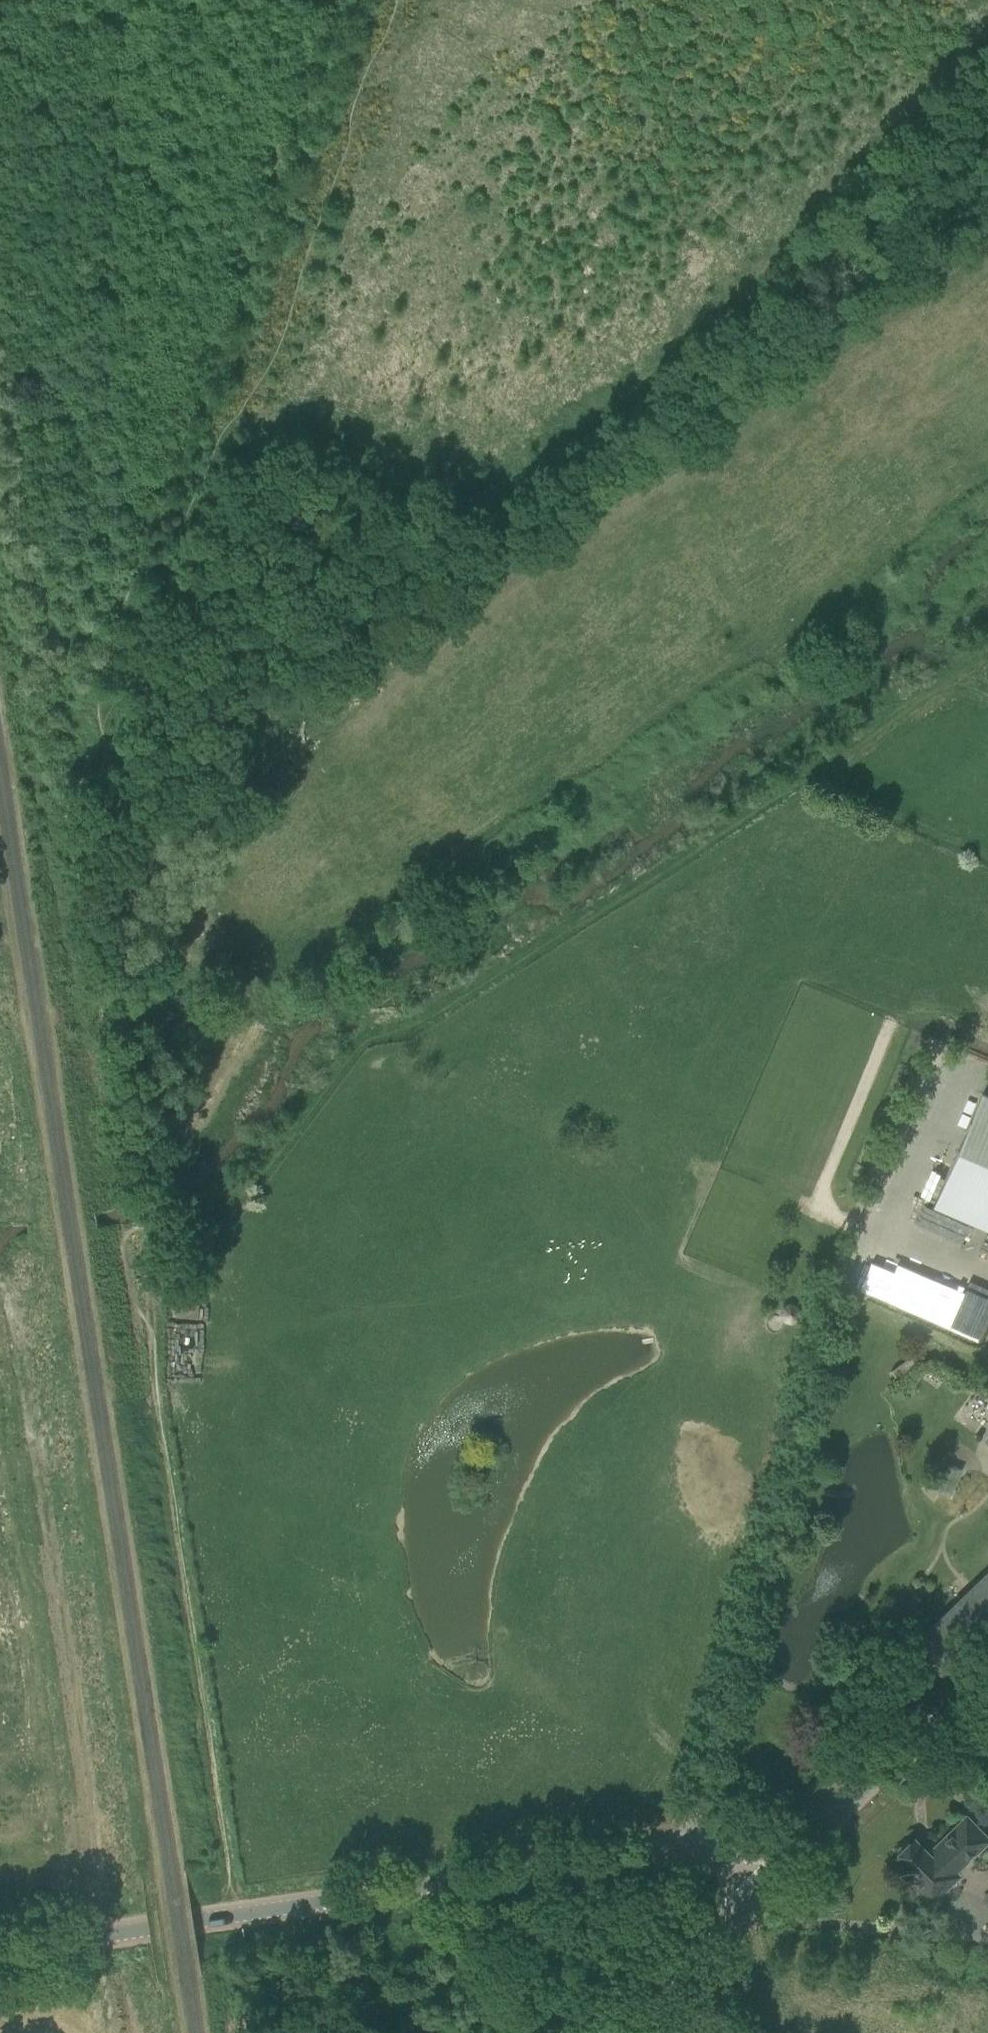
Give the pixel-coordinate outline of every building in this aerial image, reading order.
[(983,1094),(934,1206),(987,1230),(987,1096),(983,1094)] [(910,1220),(922,1226),(932,1207),(920,1201),(910,1220)] [(954,1487),(958,1475),(940,1469),(936,1481),(954,1487)] [(987,1637),(987,1573),(913,1646),(945,1679),(987,1637)] [(910,1606),(918,1609),(922,1598),(914,1595),(910,1606)] [(907,1872),(909,1875),(930,1897),(950,1877),(950,1876),(987,1839),(967,1818),(936,1848),(939,1851),(932,1858),(914,1840),(913,1841),(914,1842),(899,1857),(898,1856),(897,1857),(909,1870),(907,1872)]
